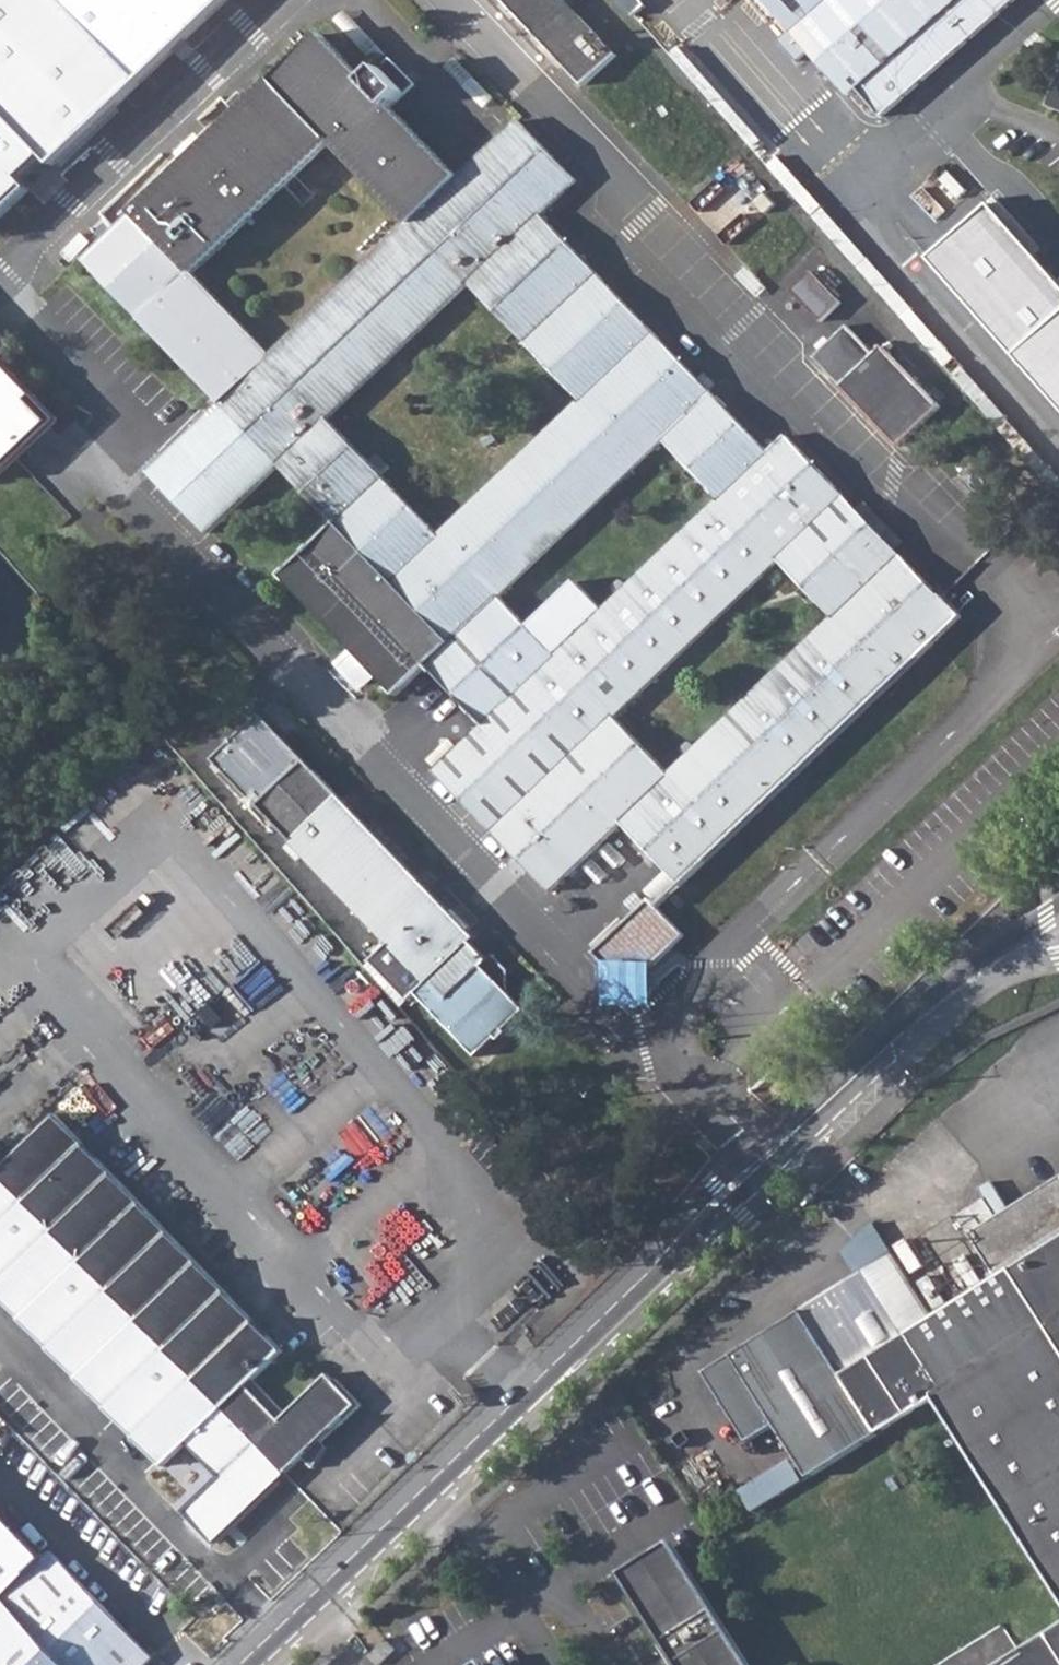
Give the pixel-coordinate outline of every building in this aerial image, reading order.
[(225,0),(0,0),(0,219),(225,0)] [(583,85),(616,54),(565,0),(503,0),(583,85)] [(636,16),(645,6),(639,0),(622,0),(636,16)] [(849,97),(857,90),(882,118),(1016,0),(763,0),(849,97)] [(419,20),(412,26),(419,34),(426,27),(419,20)] [(492,719),(437,773),(551,891),(621,825),(677,881),(958,615),(787,436),(770,452),(543,214),(578,182),(518,119),(460,176),(391,105),(414,82),(391,59),(369,80),(321,32),(86,261),(222,404),(151,472),(210,534),(280,467),(334,525),(281,574),(397,696),(428,667),(476,716),(483,709),(492,719)] [(929,262),(1058,408),(1058,279),(994,206),(929,262)] [(788,249),(764,271),(774,281),(797,258),(788,249)] [(855,289),(826,256),(792,289),(822,321),(855,289)] [(814,357),(884,429),(900,447),(940,407),(927,394),(882,347),(874,354),(846,326),(814,357)] [(30,447),(20,436),(41,416),(0,373),(0,475),(30,447)] [(943,447),(934,454),(943,463),(951,455),(943,447)] [(260,806),(341,891),(391,944),(367,968),(403,1009),(419,994),(479,1057),(525,1011),(483,966),(490,960),(473,942),(477,938),(269,712),(220,756),(257,797),(264,791),(269,797),(260,806)] [(649,899),(594,951),(611,969),(610,980),(629,1000),(644,987),(644,973),(684,935),(649,899)] [(0,1175),(0,1295),(164,1466),(188,1444),(220,1478),(185,1512),(215,1542),(286,1474),(319,1441),(321,1443),(361,1405),(337,1379),(335,1381),(328,1374),(286,1414),(254,1381),(283,1352),(59,1119),(0,1175)] [(985,1257),(994,1272),(1058,1231),(1058,1177),(970,1232),(985,1257)] [(933,1317),(893,1249),(806,1303),(885,1429),(937,1396),(1058,1591),(1058,1238),(933,1317)] [(810,1475),(885,1429),(806,1303),(709,1368),(749,1441),(778,1423),(810,1475)] [(757,1511),(807,1479),(794,1458),(743,1490),(757,1511)] [(167,1483),(188,1502),(208,1479),(187,1460),(167,1483)] [(154,1659),(51,1553),(0,1505),(0,1664),(148,1664),(154,1659)] [(627,1581),(664,1639),(678,1661),(681,1664),(751,1664),(677,1548),(672,1541),(622,1572),(627,1580),(627,1581)] [(1021,1650),(1003,1623),(937,1664),(1058,1664),(1058,1626),(1021,1650)]
